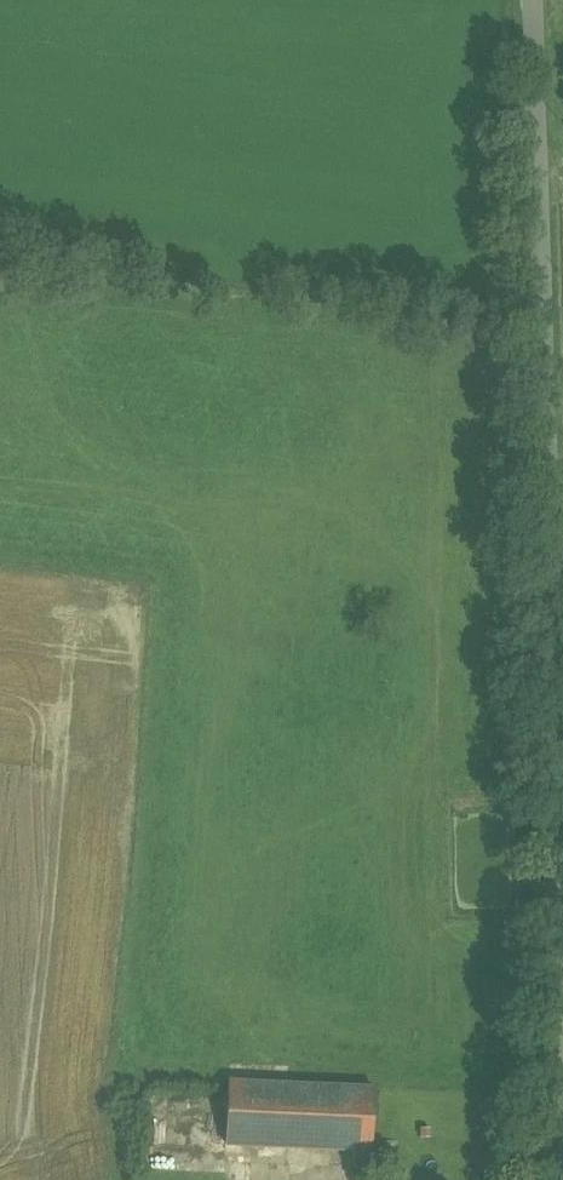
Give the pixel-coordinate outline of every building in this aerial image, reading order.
[(375,1088),(229,1082),(226,1143),(373,1149),(375,1088)] [(373,1167),(375,1152),(358,1150),(356,1164),(373,1167)]
